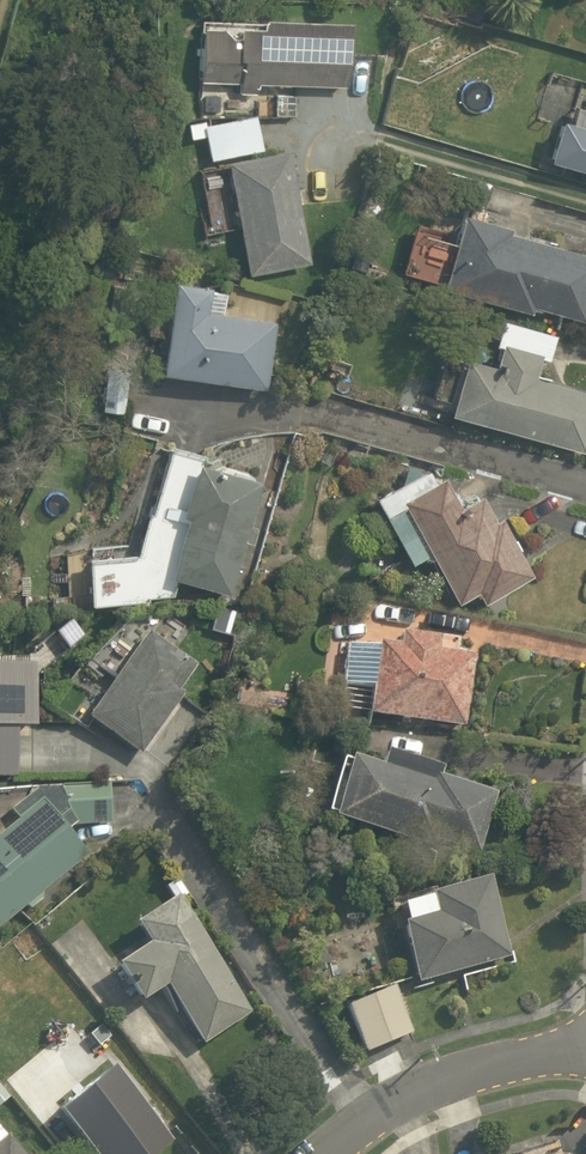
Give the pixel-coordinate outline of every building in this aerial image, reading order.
[(355,21),(261,18),(260,27),(200,25),(198,86),(353,91),(355,21)] [(585,75),(576,107),(585,111),(585,75)] [(191,142),(206,140),(209,160),(265,151),(259,118),(204,126),(203,120),(187,122),(191,142)] [(562,120),(549,165),(585,176),(585,128),(562,120)] [(200,169),(211,237),(239,232),(247,278),(310,268),(292,154),(200,169)] [(517,229),(462,215),(443,297),(583,330),(585,319),(585,255),(515,238),(517,229)] [(276,377),(290,379),(302,297),(169,277),(154,378),(273,396),(276,377)] [(540,360),(495,348),(491,366),(441,353),(428,405),(451,411),(448,421),(585,457),(585,455),(585,390),(536,377),(540,360)] [(141,554),(91,562),(93,606),(176,599),(177,583),(233,597),(262,480),(177,459),(141,554)] [(374,496),(412,569),(429,560),(454,608),(476,596),(483,608),(545,576),(499,488),(464,506),(441,461),(374,496)] [(443,629),(436,628),(435,641),(402,638),(402,641),(344,637),(340,689),(368,691),(366,721),(470,728),(477,631),(443,629)] [(142,758),(199,670),(145,635),(88,723),(142,758)] [(442,778),(445,761),(387,752),(385,770),(337,763),(327,828),(487,852),(497,786),(442,778)] [(15,821),(18,826),(0,841),(0,929),(91,855),(44,797),(15,821)] [(497,880),(396,906),(417,988),(518,962),(497,880)] [(167,997),(202,1048),(261,1007),(185,896),(136,930),(147,947),(117,967),(147,1011),(167,997)] [(394,985),(344,1005),(365,1060),(415,1040),(394,985)] [(59,1113),(89,1153),(174,1153),(181,1149),(121,1067),(59,1113)] [(10,1137),(0,1145),(0,1153),(23,1153),(10,1137)]
